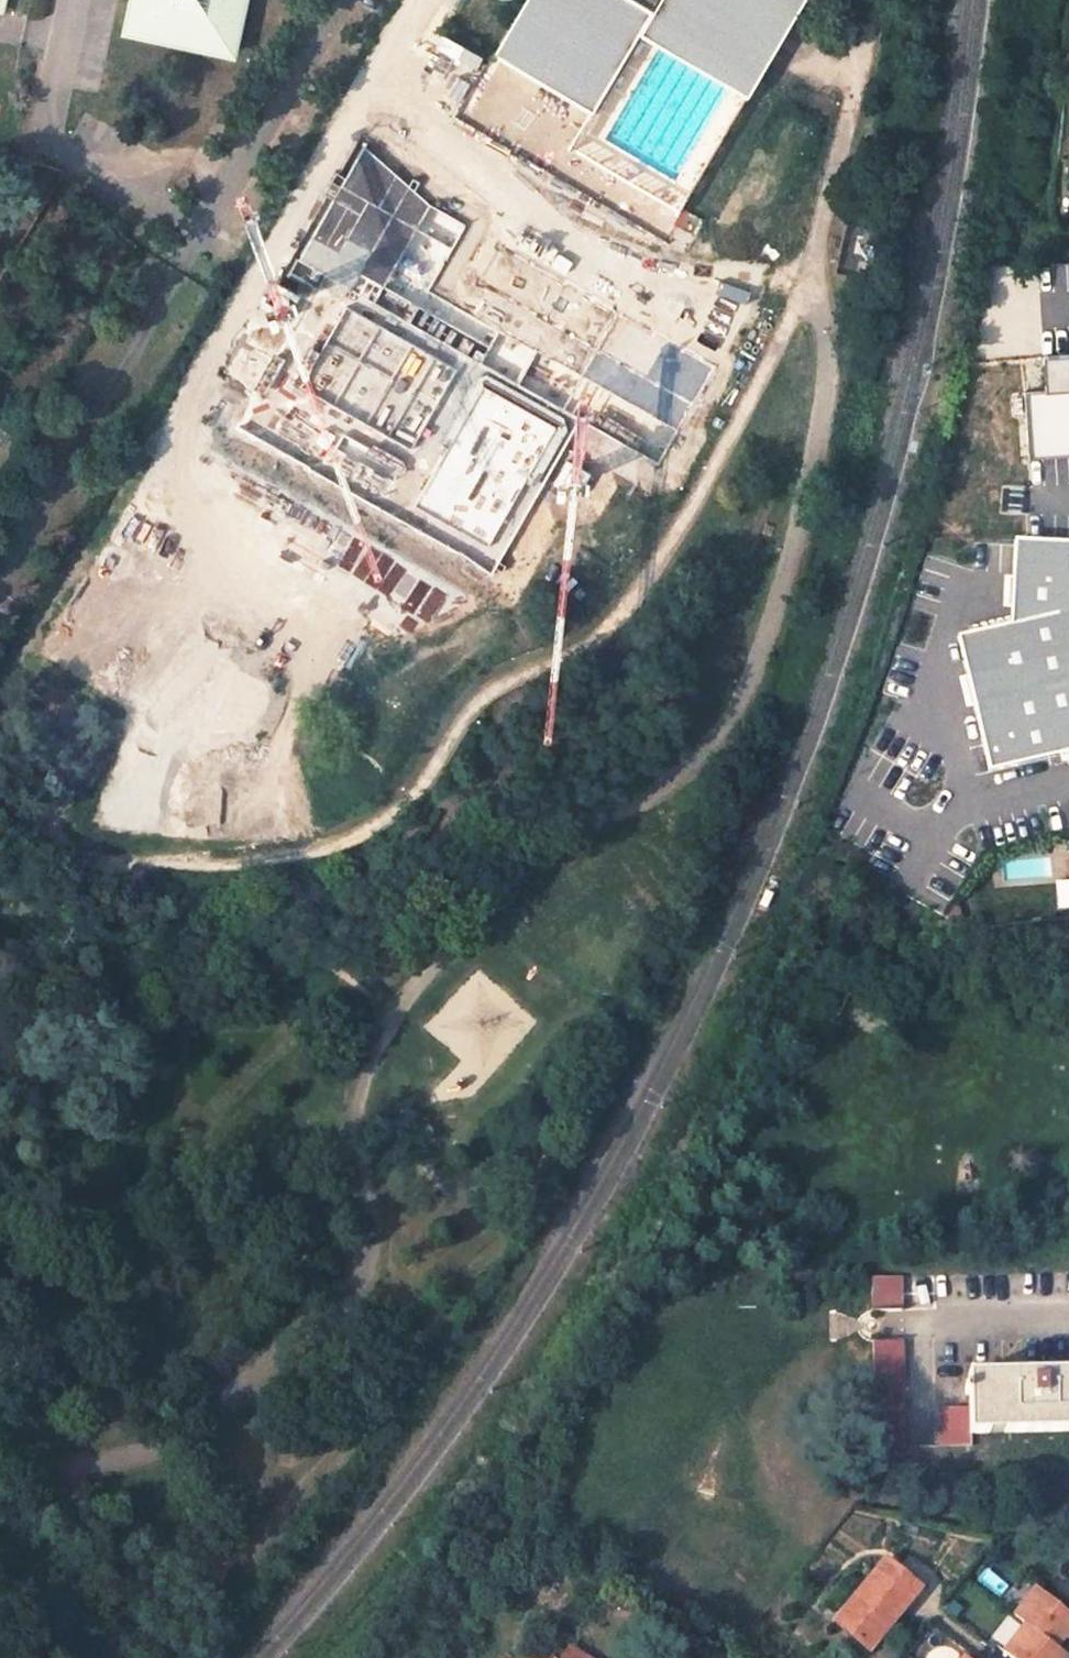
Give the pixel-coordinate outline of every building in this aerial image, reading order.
[(127,30),(234,53),(245,0),(134,0),(127,30)] [(721,365),(371,141),(299,261),(325,276),(291,337),(255,317),(217,384),(254,402),(240,431),(492,583),(585,429),(663,469),(721,365)] [(1043,357),(1045,391),(1024,392),(1028,459),(1068,456),(1068,355),(1043,357)] [(1068,750),(1068,552),(1009,549),(1006,634),(954,646),(981,771),(1068,750)] [(1056,912),(1068,911),(1068,883),(1054,884),(1056,912)] [(903,1276),(871,1277),(871,1311),(904,1310),(903,1276)] [(874,1447),(907,1447),(904,1340),(872,1341),(874,1447)] [(1068,1431),(1068,1371),(968,1373),(969,1412),(969,1434),(971,1434),(989,1433),(989,1425),(1006,1426),(1005,1432),(1068,1431)] [(969,1412),(939,1413),(939,1446),(970,1445),(971,1434),(969,1434),(969,1412)] [(919,1587),(886,1560),(835,1621),(870,1649),(911,1597),(919,1587)] [(1037,1587),(1015,1614),(1026,1623),(1060,1649),(1068,1638),(1068,1639),(1068,1612),(1037,1587)] [(1067,1655),(1060,1649),(1026,1623),(1004,1651),(1013,1657),(1065,1657),(1067,1655)] [(570,1648),(564,1657),(587,1657),(570,1648)]
